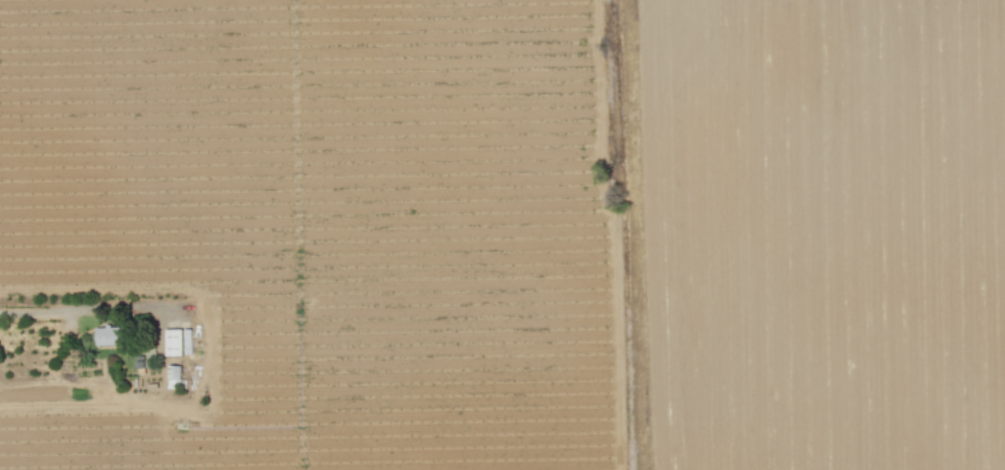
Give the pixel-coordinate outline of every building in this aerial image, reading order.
[(97,346),(124,345),(124,327),(96,328),(97,346)] [(166,356),(192,356),(191,330),(183,330),(166,330),(166,356)]
